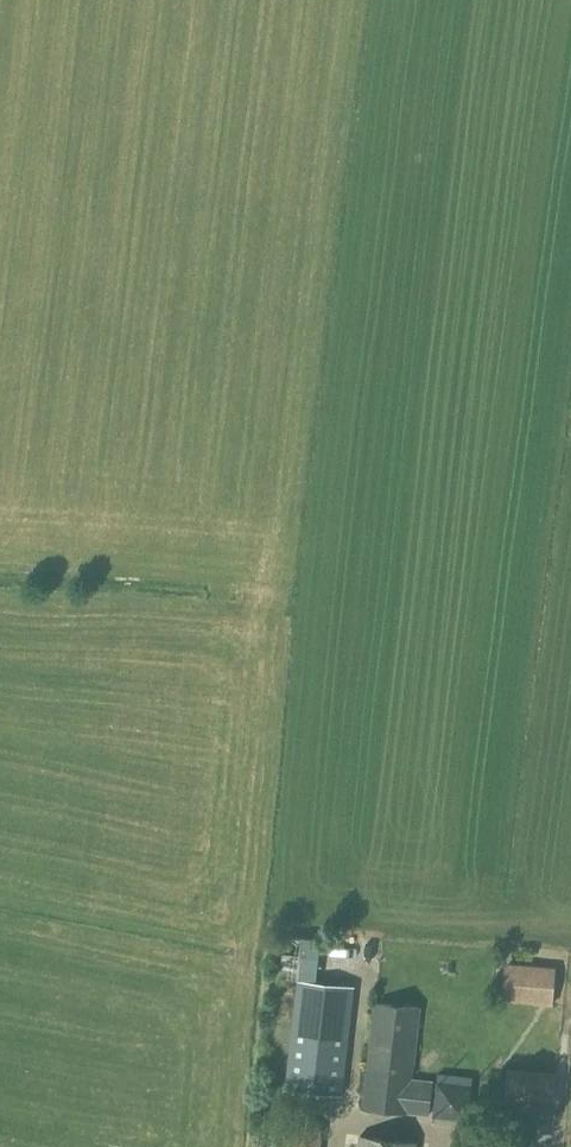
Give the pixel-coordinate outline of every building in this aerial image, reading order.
[(310,957),(282,954),(279,977),(308,981),(310,957)] [(544,1005),(545,965),(502,965),(501,1004),(544,1005)] [(343,1097),(355,987),(298,981),(285,1092),(343,1097)] [(422,1008),(376,1003),(362,1110),(430,1117),(435,1082),(414,1079),(422,1008)] [(554,1100),(556,1074),(509,1070),(506,1097),(554,1100)] [(321,1131),(294,1128),(292,1146),(319,1146),(321,1131)] [(417,1143),(360,1137),(359,1146),(417,1146),(417,1143)]
